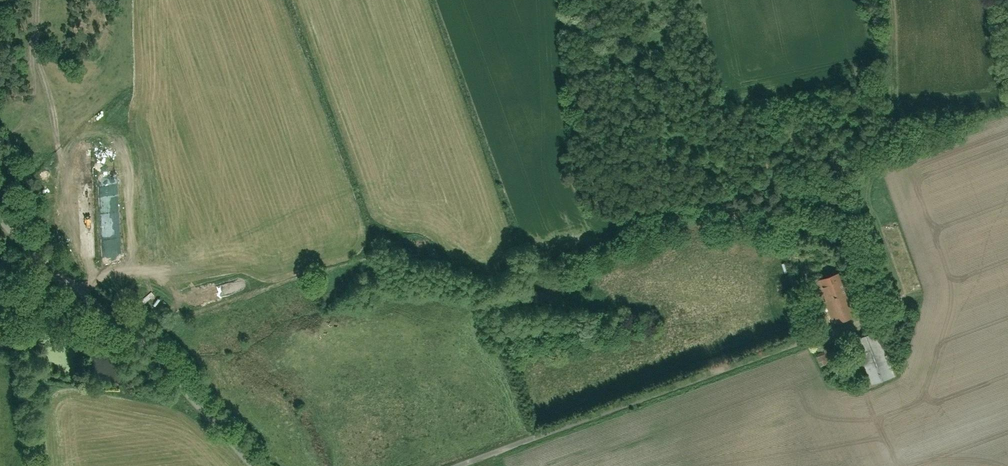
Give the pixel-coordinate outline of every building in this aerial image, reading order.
[(818,283),(833,328),(855,320),(840,276),(818,283)] [(879,335),(856,343),(870,385),(893,377),(879,335)]
